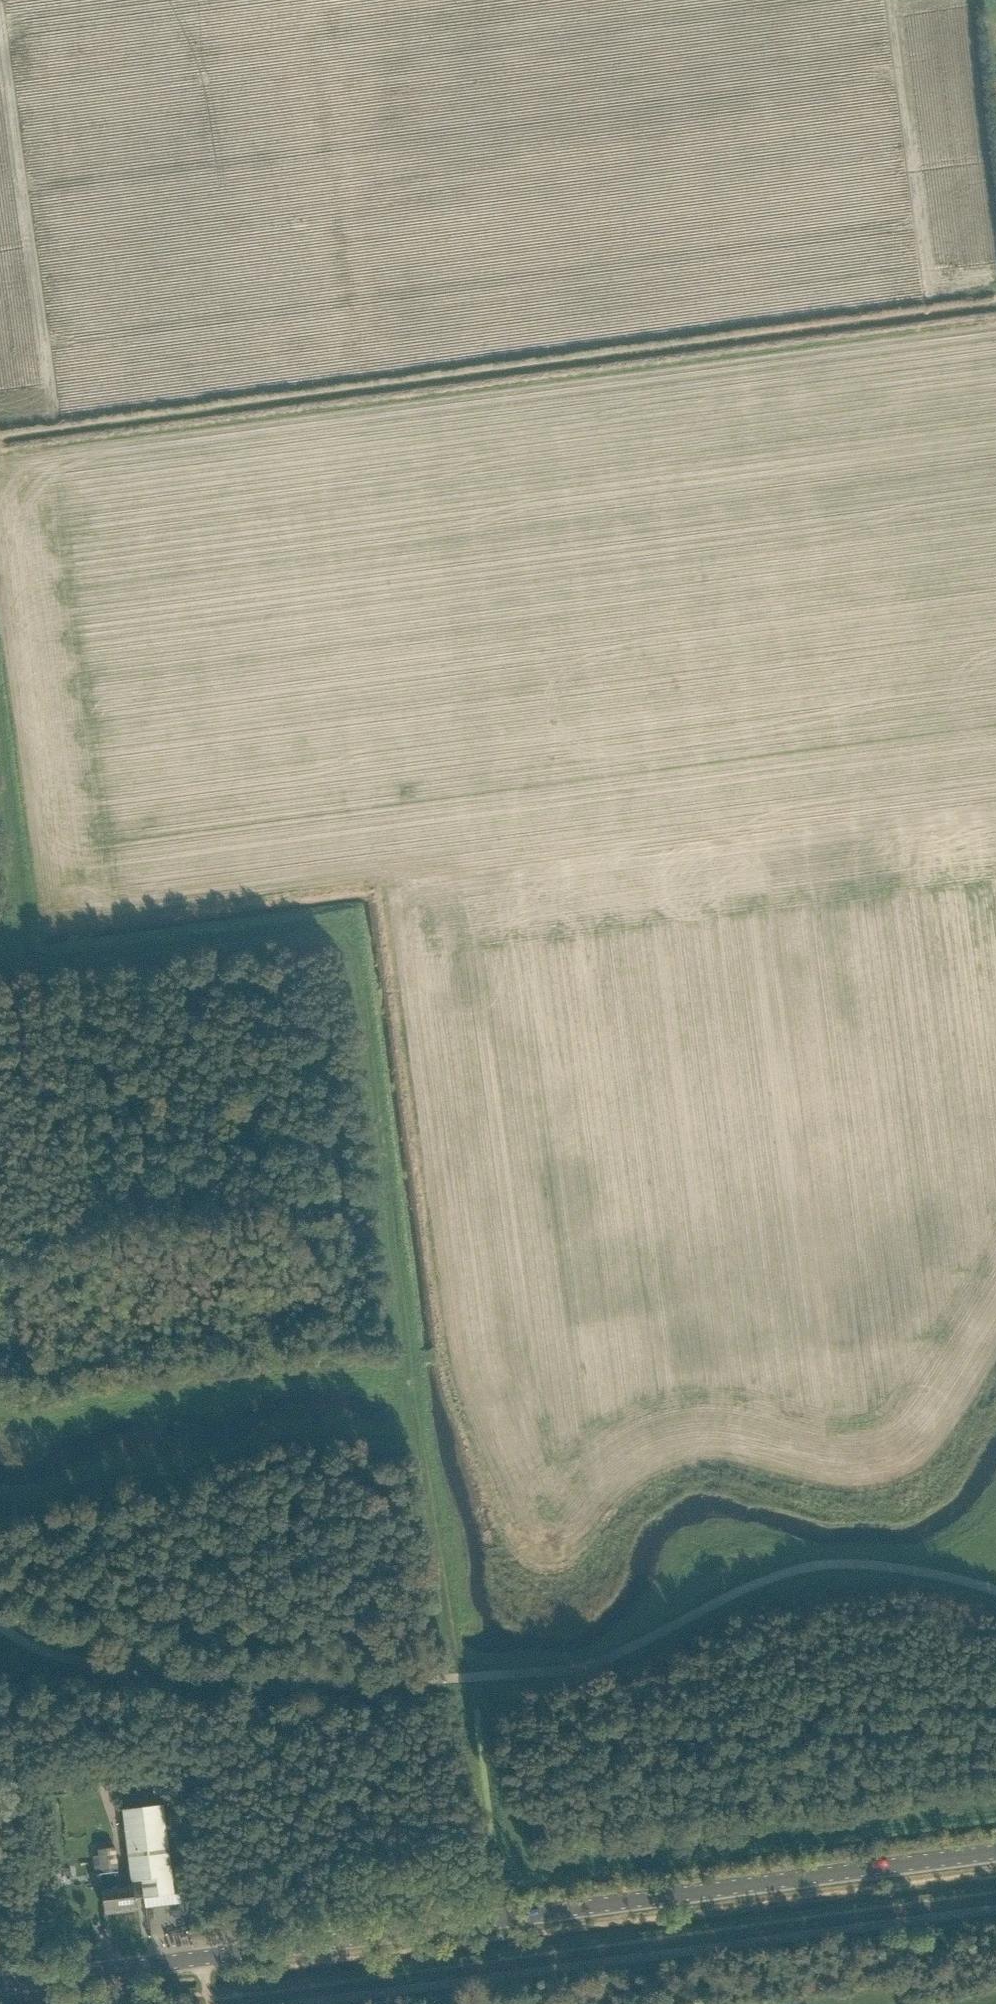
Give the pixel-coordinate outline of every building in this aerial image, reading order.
[(144,1881),(145,1891),(145,1897),(175,1894),(167,1804),(127,1808),(134,1882),(144,1881)] [(100,1854),(95,1854),(97,1872),(118,1870),(116,1846),(99,1848),(100,1854)] [(53,1885),(63,1884),(60,1863),(51,1864),(53,1885)] [(135,1892),(145,1891),(144,1881),(134,1882),(121,1883),(119,1870),(101,1872),(107,1912),(137,1909),(136,1899),(137,1899),(137,1898),(136,1898),(135,1892)] [(838,1999),(839,2003),(867,2003),(865,1994),(838,1999)]
